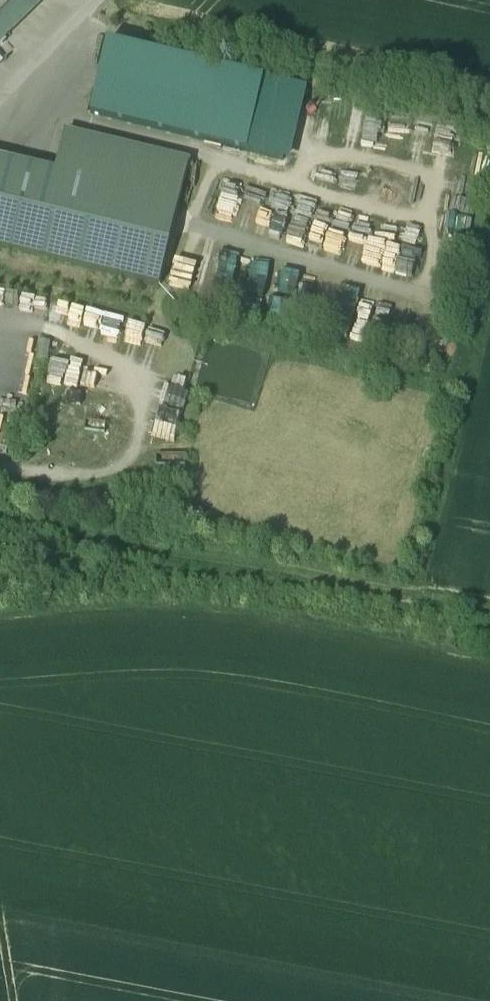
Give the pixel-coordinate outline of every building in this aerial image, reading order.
[(0,14),(0,42),(44,0),(15,0),(0,14)] [(15,0),(0,0),(0,14),(15,0)] [(265,81),(108,43),(90,116),(248,154),(265,81)] [(0,161),(0,255),(161,293),(190,162),(64,132),(56,175),(0,161)] [(452,198),(447,228),(468,232),(473,202),(452,198)] [(370,245),(385,250),(381,264),(408,272),(421,230),(379,217),(370,245)] [(357,307),(356,338),(387,339),(389,299),(376,298),(375,308),(357,307)] [(45,369),(42,393),(56,395),(60,371),(45,369)]
